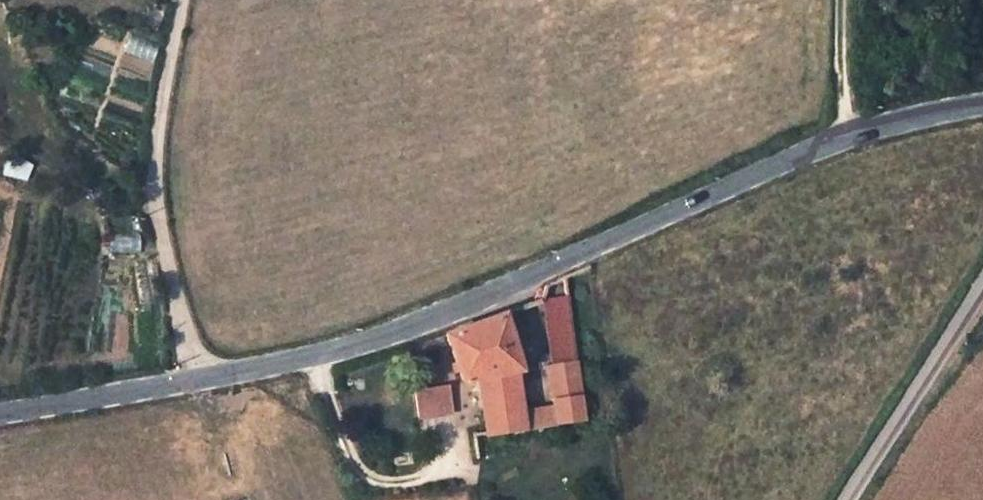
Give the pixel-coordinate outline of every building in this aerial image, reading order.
[(541,300),(551,365),(576,361),(564,277),(546,285),(545,288),(541,300)] [(516,430),(507,374),(516,373),(521,372),(504,313),(473,324),(446,334),(463,383),(478,380),(480,390),(473,391),(476,411),(483,409),(487,434),(516,430)] [(553,406),(556,425),(584,421),(576,361),(551,365),(548,366),(553,406)] [(522,410),(516,373),(507,374),(516,430),(525,429),(522,410)] [(449,387),(416,392),(418,417),(452,412),(449,387)] [(553,406),(522,410),(525,429),(556,425),(553,406)]
